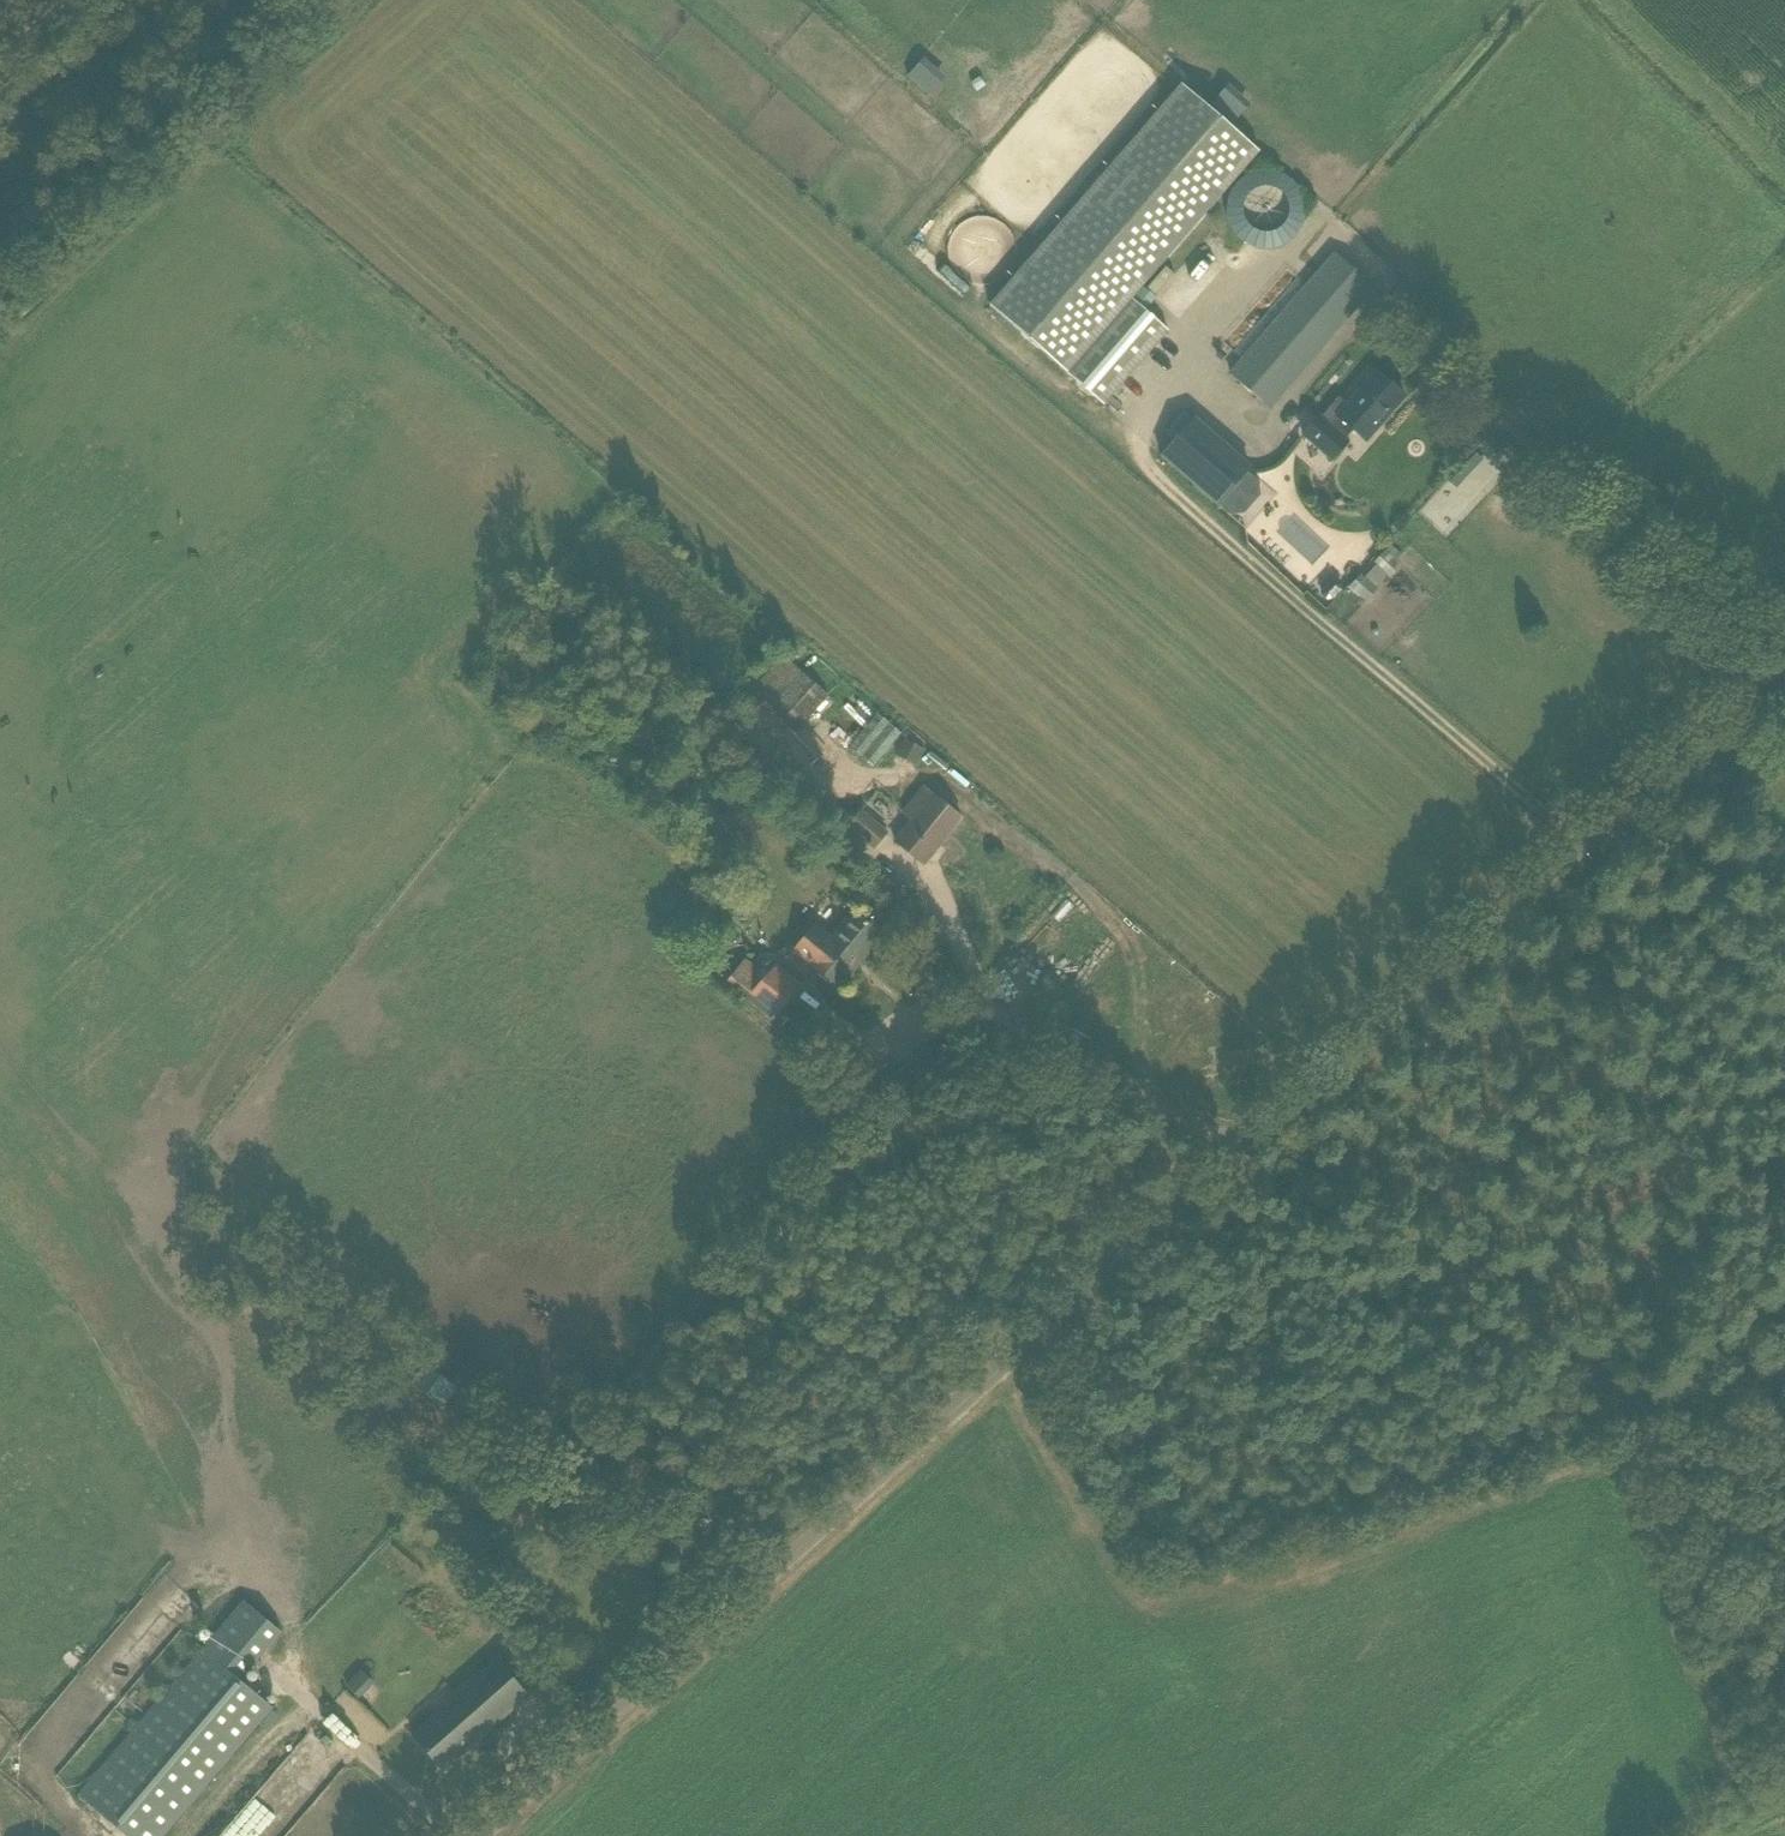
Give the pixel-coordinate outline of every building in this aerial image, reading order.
[(1262,153),(1183,85),(990,306),(1105,406),(1170,331),(1134,301),(1262,153)] [(1373,287),(1336,254),(1231,375),(1268,408),(1373,287)] [(1321,418),(1319,417),(1303,435),(1332,460),(1348,442),(1346,440),(1353,431),(1366,441),(1404,397),(1376,372),(1347,405),(1339,398),(1321,418)] [(1219,505),(1250,469),(1193,420),(1162,456),(1219,505)] [(1400,554),(1391,546),(1376,563),(1390,575),(1399,566),(1394,561),(1400,554)] [(1377,589),(1361,575),(1350,587),(1366,601),(1377,589)] [(784,656),(752,693),(757,698),(796,733),(829,696),(796,667),(784,656)] [(877,765),(902,729),(878,712),(853,748),(877,765)] [(895,761),(915,772),(928,747),(907,737),(895,761)] [(923,865),(961,818),(924,788),(903,813),(912,821),(894,842),(923,865)] [(848,827),(874,848),(886,834),(860,812),(848,827)] [(814,972),(837,991),(882,937),(851,911),(830,937),(815,925),(786,960),(810,978),(814,972)] [(802,984),(779,965),(749,1002),(772,1021),(802,984)] [(448,1405),(458,1383),(437,1374),(428,1396),(448,1405)] [(79,1796),(127,1835),(163,1835),(272,1707),(241,1680),(282,1632),(245,1601),(79,1796)] [(528,1696),(498,1662),(413,1737),(444,1771),(528,1696)] [(374,1683),(361,1671),(348,1686),(361,1698),(374,1683)]
